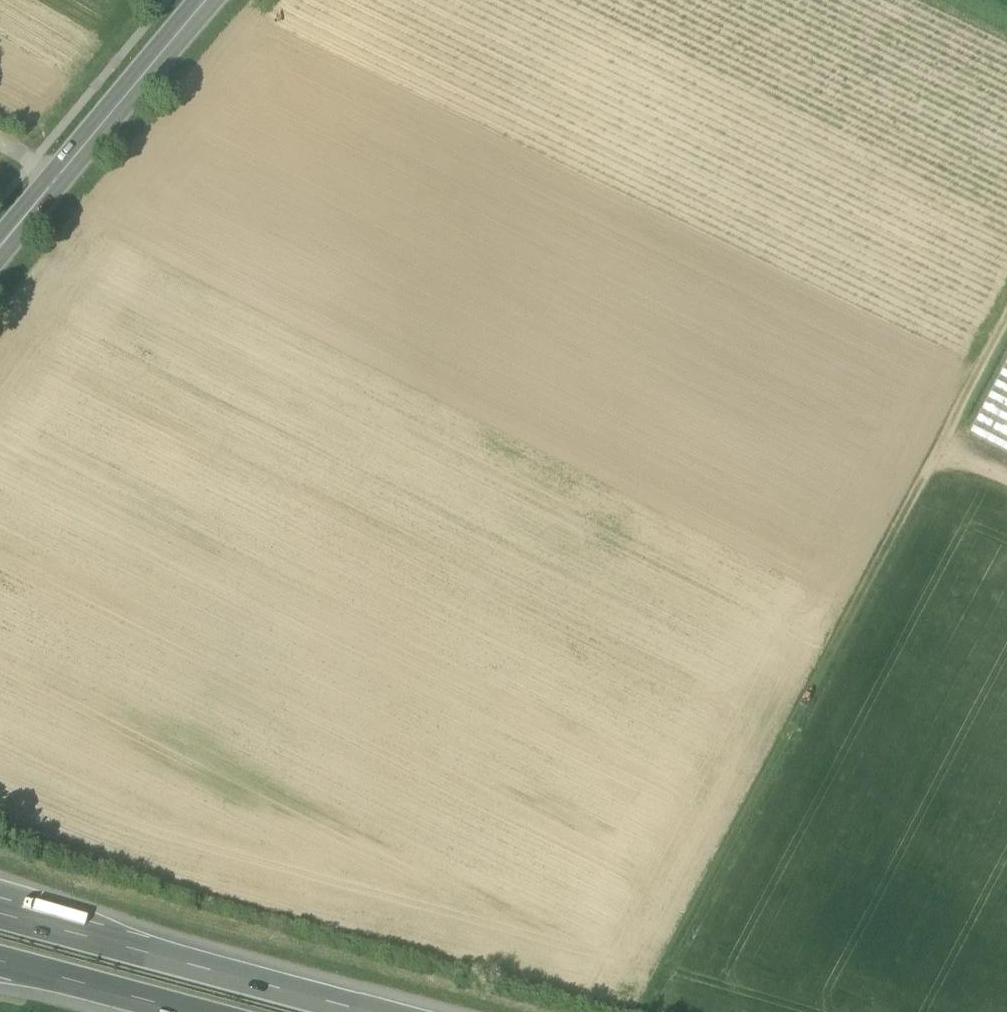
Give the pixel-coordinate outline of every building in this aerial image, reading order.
[(1006,453),(1006,366),(972,435),(1006,453)]
